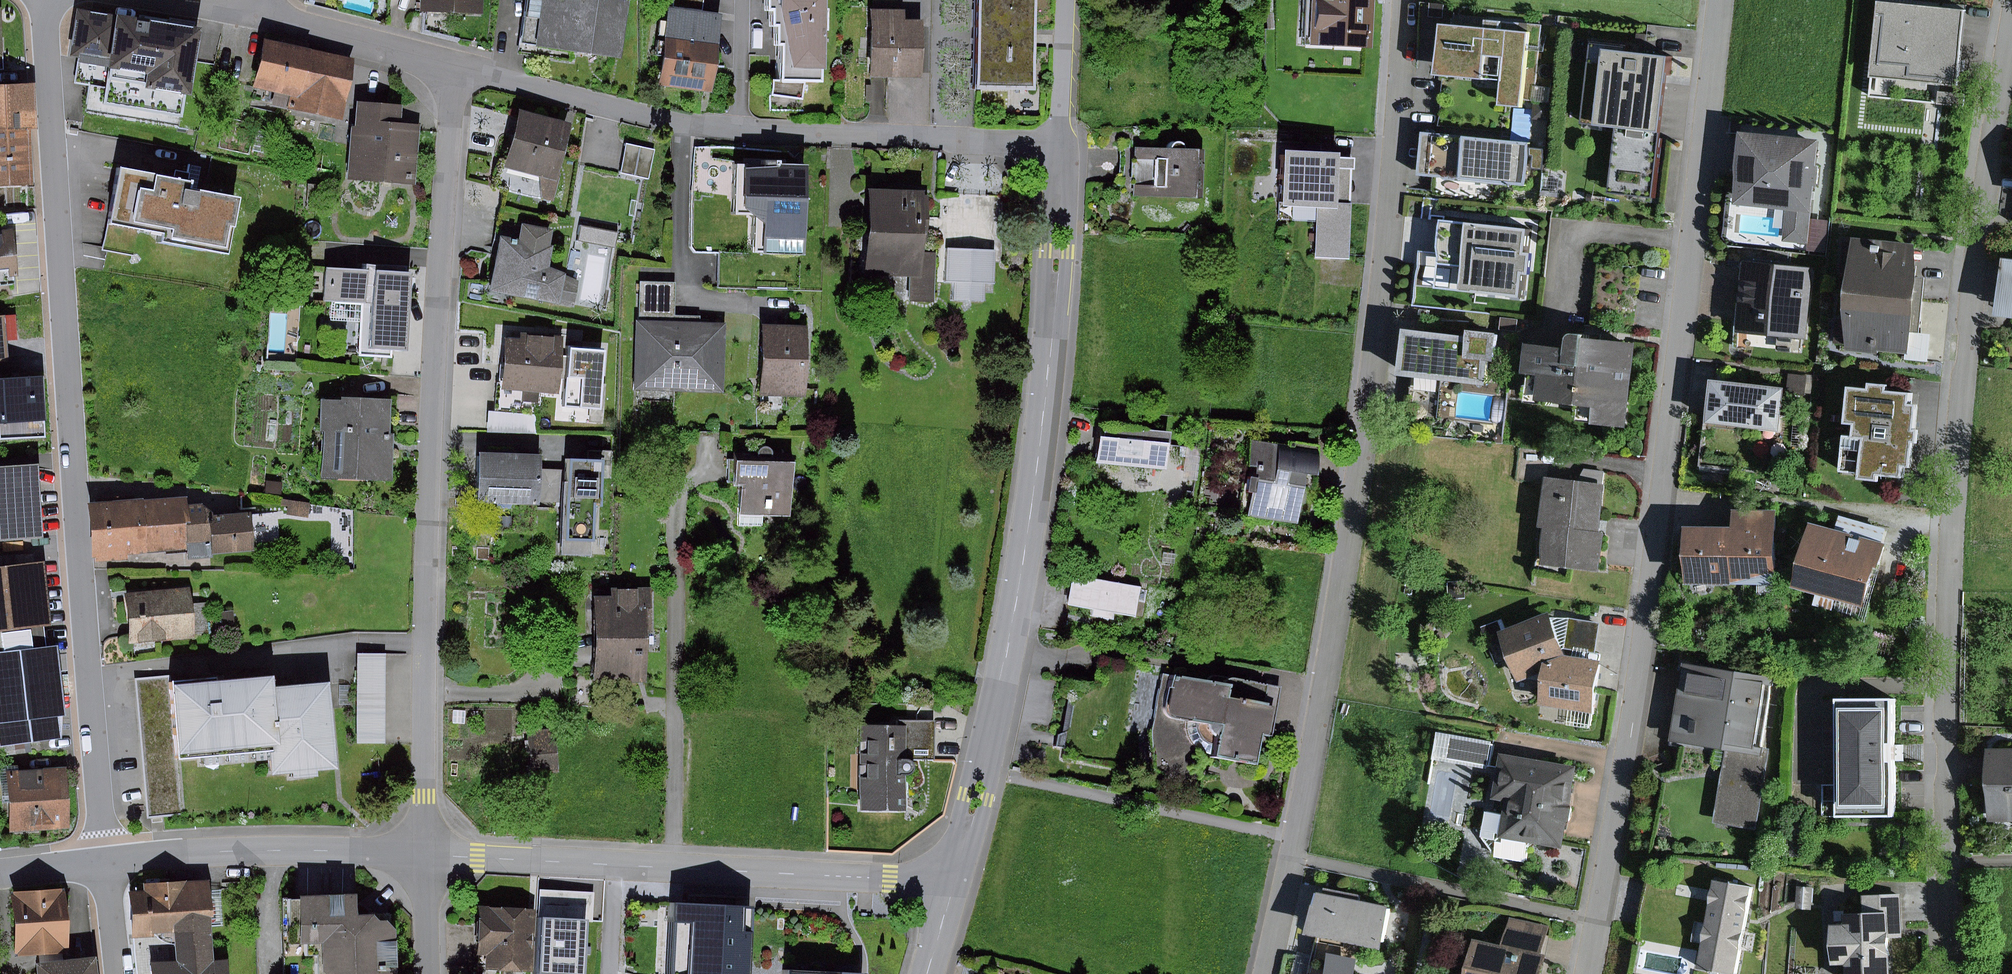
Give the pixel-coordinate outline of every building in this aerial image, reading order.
[(634,2),(621,0),(549,0),(543,44),(626,56),(634,2)] [(827,43),(827,0),(770,0),(770,8),(776,8),(776,24),(780,24),(780,43),(785,43),(827,43)] [(1034,0),(979,0),(978,78),(1034,78),(1034,0)] [(1312,43),(1375,47),(1378,0),(1314,0),(1312,43)] [(1900,0),(1887,0),(1878,80),(1962,90),(1971,8),(1900,0)] [(929,80),(930,29),(910,29),(910,5),(879,4),(878,79),(929,80)] [(190,95),(201,27),(79,6),(70,57),(144,70),(141,86),(190,95)] [(716,80),(726,21),(678,13),(668,72),(716,80)] [(1494,75),(1498,21),(1454,18),(1449,71),(1494,75)] [(1515,108),(1534,110),(1542,25),(1498,21),(1494,75),(1518,77),(1515,108)] [(1621,39),(1604,37),(1595,121),(1627,124),(1620,187),(1666,192),(1673,126),(1682,51),(1620,44),(1621,39)] [(358,59),(265,41),(256,89),(349,106),(358,59)] [(827,43),(785,43),(784,78),(778,78),(777,108),(809,108),(809,78),(823,78),(823,68),(826,68),(827,43)] [(0,86),(0,185),(33,183),(30,127),(38,127),(35,83),(0,86)] [(562,175),(576,122),(520,108),(506,161),(562,175)] [(399,125),(399,114),(355,112),(352,175),(408,177),(410,125),(399,125)] [(1472,176),(1476,133),(1434,129),(1430,172),(1472,176)] [(1823,238),(1833,138),(1749,129),(1742,199),(1800,205),(1797,236),(1823,238)] [(1540,138),(1476,133),(1472,176),(1536,182),(1540,138)] [(651,174),(658,142),(627,135),(620,168),(651,174)] [(1200,190),(1201,148),(1148,147),(1147,189),(1200,190)] [(1350,151),(1283,147),(1278,204),(1309,207),(1306,255),(1343,257),(1350,151)] [(765,231),(804,232),(805,163),(744,162),(743,204),(766,205),(765,231)] [(225,250),(237,201),(141,177),(129,226),(225,250)] [(923,272),(922,192),(858,193),(859,272),(923,272)] [(1534,294),(1541,228),(1458,220),(1455,254),(1471,255),(1467,287),(1534,294)] [(523,237),(503,233),(493,287),(562,299),(567,268),(551,265),(556,242),(551,241),(554,227),(526,222),(523,237)] [(0,232),(0,272),(17,270),(12,230),(0,232)] [(1865,271),(1863,290),(1928,297),(1931,268),(1925,239),(1868,233),(1868,241),(1852,239),(1849,269),(1865,271)] [(989,285),(989,255),(948,256),(948,285),(989,285)] [(1819,335),(1827,266),(1760,258),(1752,327),(1819,335)] [(407,348),(408,273),(334,271),(333,302),(362,303),(361,347),(407,348)] [(687,282),(639,281),(639,386),(730,387),(731,320),(687,319),(687,282)] [(1928,297),(1863,290),(1860,319),(1844,318),(1842,339),(1862,341),(1862,347),(1894,350),(1894,347),(1915,349),(1922,350),(1924,329),(1928,297)] [(810,392),(812,325),(768,323),(766,391),(810,392)] [(1499,378),(1504,337),(1424,327),(1419,368),(1499,378)] [(1939,330),(1924,329),(1922,350),(1915,349),(1915,357),(1937,358),(1939,330)] [(522,337),(507,336),(503,386),(528,388),(527,396),(540,397),(541,390),(560,391),(564,333),(523,330),(522,337)] [(1600,419),(1642,424),(1652,340),(1585,332),(1583,345),(1541,340),(1538,368),(1557,371),(1554,398),(1602,403),(1600,419)] [(609,348),(576,345),(572,401),(605,404),(609,348)] [(42,373),(0,375),(0,418),(45,416),(42,373)] [(1793,427),(1796,385),(1725,380),(1722,422),(1793,427)] [(1913,474),(1925,391),(1916,389),(1865,382),(1859,423),(1872,425),(1866,468),(1913,474)] [(394,471),(395,397),(331,397),(330,471),(394,471)] [(490,402),(487,420),(536,427),(539,409),(490,402)] [(1161,468),(1164,439),(1103,434),(1101,464),(1161,468)] [(1281,439),(1248,434),(1244,463),(1257,465),(1250,512),(1302,519),(1309,470),(1316,471),(1319,449),(1280,443),(1281,439)] [(540,499),(541,451),(480,449),(479,497),(540,499)] [(603,545),(607,459),(570,458),(566,543),(603,545)] [(0,462),(0,525),(41,522),(37,459),(0,462)] [(795,509),(795,459),(743,459),(743,509),(795,509)] [(1555,477),(1546,564),(1610,571),(1614,531),(1604,530),(1609,483),(1555,477)] [(187,495),(95,499),(98,558),(136,556),(136,550),(166,548),(166,553),(190,551),(189,538),(188,504),(187,495)] [(212,502),(188,504),(189,538),(213,536),(214,551),(254,548),(251,506),(212,509),(212,502)] [(1746,506),(1746,526),(1746,579),(1788,580),(1788,506),(1746,506)] [(1877,599),(1895,540),(1829,520),(1811,580),(1877,599)] [(1695,578),(1746,579),(1746,526),(1696,524),(1695,578)] [(0,563),(0,738),(64,731),(62,712),(67,712),(60,645),(49,646),(47,625),(53,624),(46,558),(0,563)] [(1075,570),(1069,601),(1097,606),(1095,613),(1118,617),(1119,610),(1139,614),(1145,584),(1075,570)] [(191,631),(188,591),(122,597),(125,637),(191,631)] [(647,680),(646,599),(599,600),(600,680),(647,680)] [(1557,656),(1581,658),(1562,615),(1517,634),(1536,677),(1555,671),(1557,656)] [(388,738),(391,655),(362,654),(358,736),(388,738)] [(1610,705),(1615,663),(1581,658),(1557,656),(1555,671),(1552,698),(1610,705)] [(1770,748),(1782,679),(1702,664),(1689,733),(1739,743),(1727,810),(1771,818),(1783,750),(1770,748)] [(169,676),(176,756),(187,755),(270,747),(272,771),(291,770),(291,775),(315,773),(315,768),(334,766),(327,681),(273,685),(271,667),(175,676),(169,676)] [(1217,678),(1175,671),(1168,714),(1221,722),(1216,755),(1256,761),(1262,727),(1267,727),(1274,729),(1281,682),(1218,672),(1217,678)] [(175,672),(138,676),(152,817),(193,813),(187,755),(176,756),(169,676),(175,676),(175,672)] [(1904,811),(1902,693),(1841,694),(1844,813),(1904,811)] [(559,764),(558,727),(529,727),(530,764),(559,764)] [(1498,741),(1448,733),(1444,754),(1495,763),(1498,741)] [(912,806),(912,736),(857,736),(857,805),(912,806)] [(1572,842),(1584,765),(1512,753),(1504,800),(1518,802),(1514,833),(1572,842)] [(2001,753),(2001,810),(2011,810),(2011,753),(2001,753)] [(69,767),(9,771),(12,829),(72,826),(69,767)] [(147,890),(132,891),(134,934),(175,932),(212,930),(211,912),(218,911),(216,878),(147,881),(147,890)] [(1749,967),(1766,893),(1731,884),(1713,959),(1749,967)] [(67,885),(13,889),(18,952),(41,950),(65,948),(72,948),(67,885)] [(1310,929),(1324,932),(1315,973),(1319,973),(1336,973),(1343,943),(1377,950),(1387,909),(1318,894),(1310,929)] [(294,895),(294,932),(331,932),(331,973),(398,973),(397,917),(360,917),(360,895),(294,895)] [(676,901),(672,973),(750,973),(754,905),(676,901)] [(480,906),(479,954),(489,954),(489,973),(535,973),(537,908),(480,906)] [(1902,906),(1858,908),(1859,927),(1844,928),(1845,955),(1861,955),(1862,973),(1904,973),(1902,906)] [(543,918),(540,973),(584,973),(587,920),(543,918)] [(1468,944),(1462,973),(1529,973),(1537,934),(1504,927),(1500,950),(1468,944)] [(175,932),(177,960),(151,962),(152,973),(230,973),(229,959),(214,960),(212,930),(175,932)] [(138,973),(150,973),(147,945),(136,946),(138,973)] [(37,973),(96,973),(94,958),(66,960),(65,948),(41,950),(42,962),(36,963),(37,973)]
